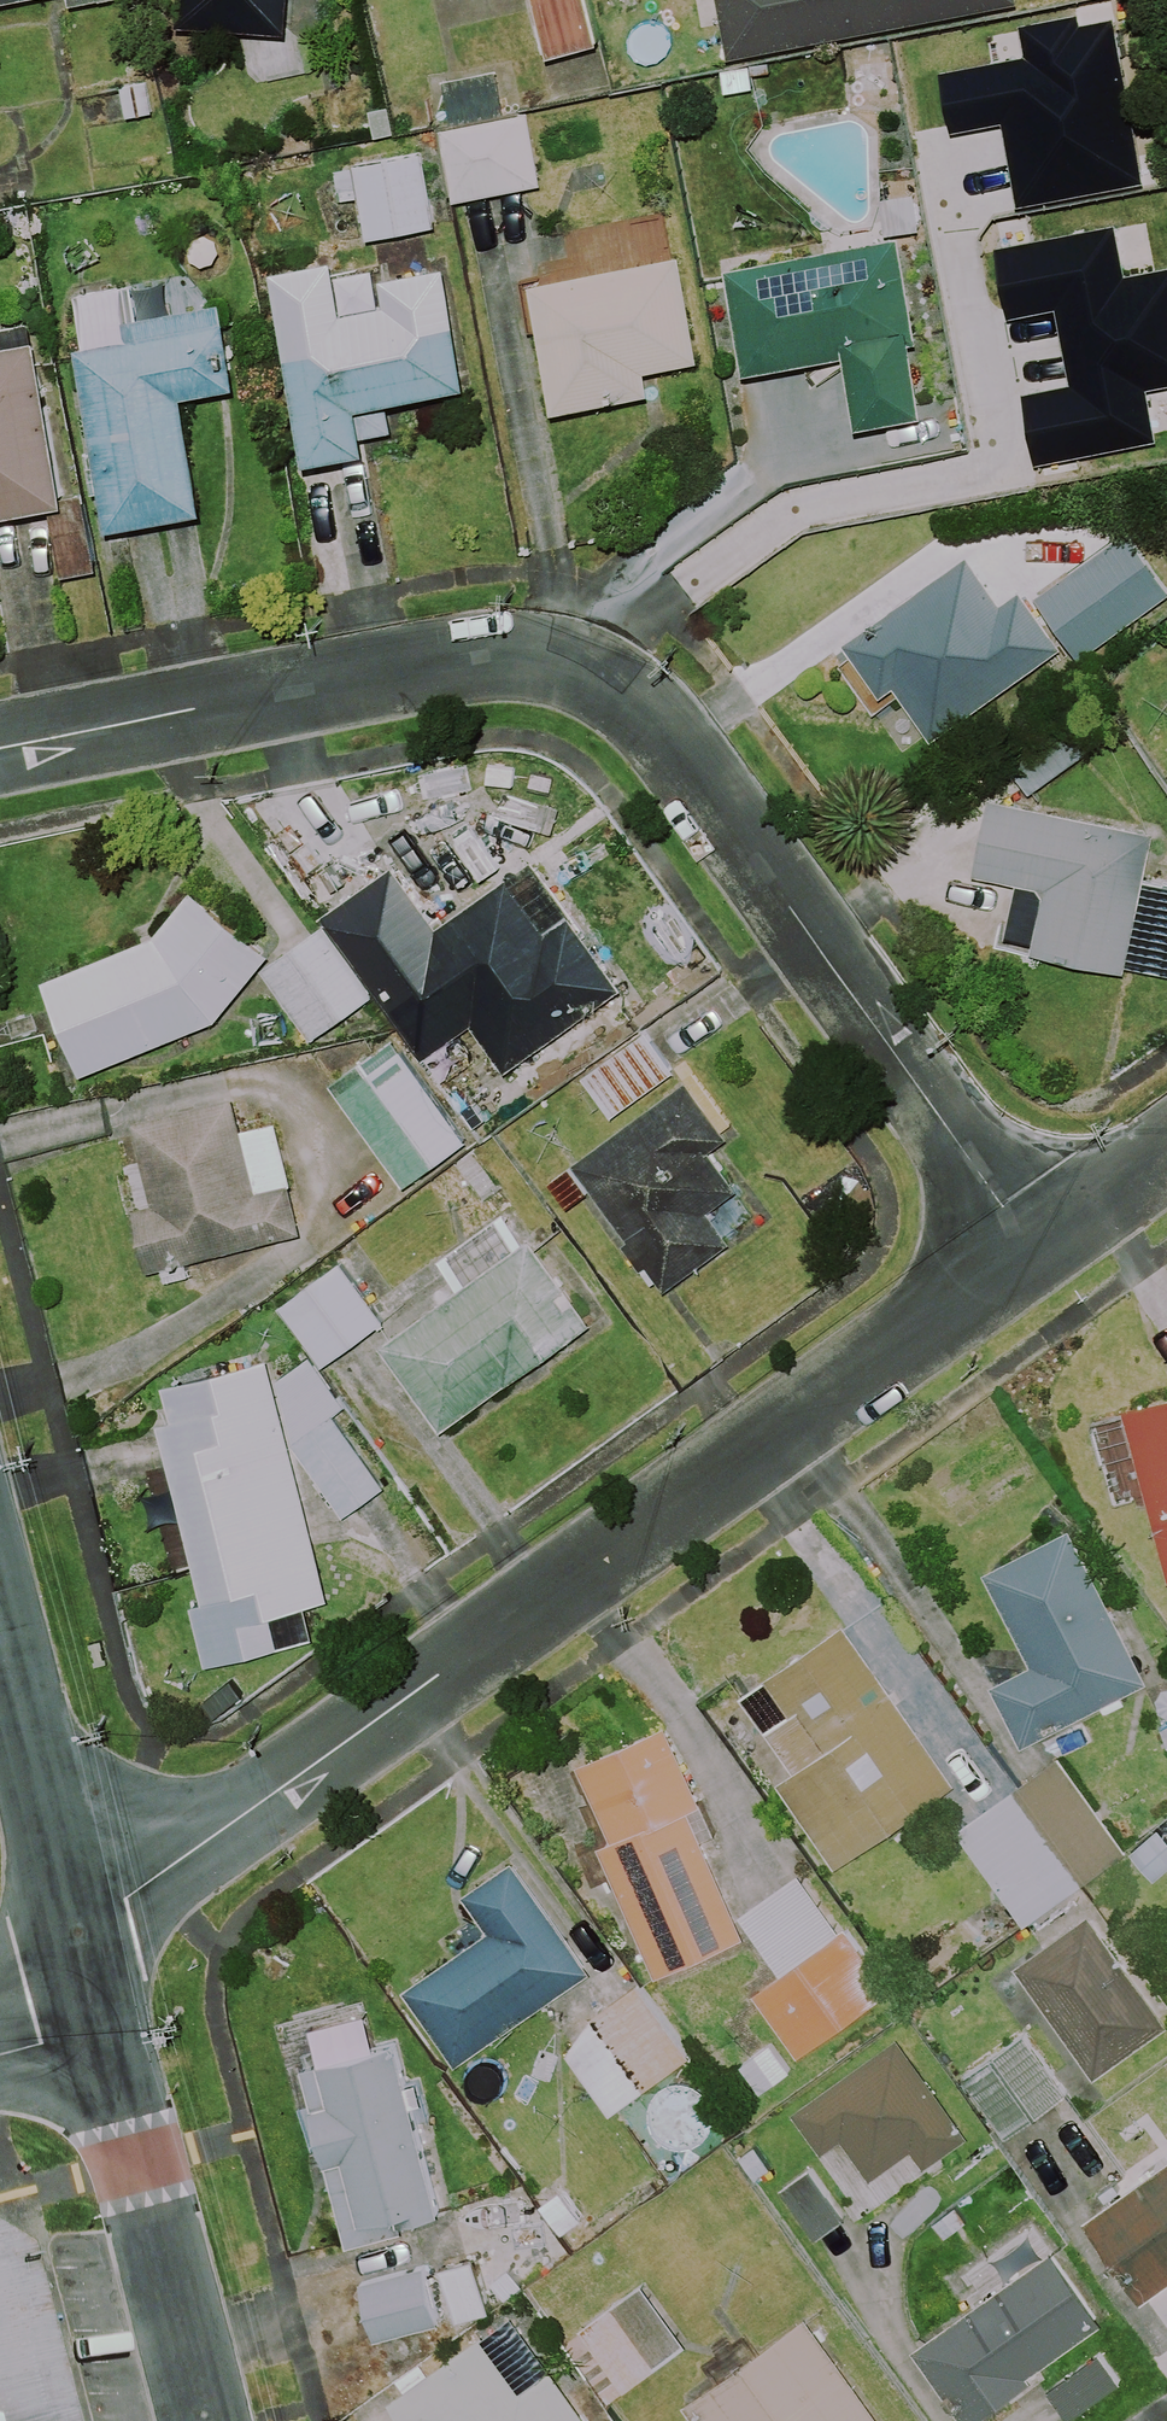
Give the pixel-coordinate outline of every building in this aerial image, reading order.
[(190,13),(295,24),(298,0),(191,0),(190,13)] [(596,0),(545,0),(557,49),(605,37),(596,0)] [(737,51),(1001,0),(727,0),(737,51)] [(1010,117),(1027,198),(1154,172),(1121,11),(1089,17),(1087,8),(1025,20),(1032,51),(948,68),(960,127),(1010,117)] [(548,180),(533,107),(448,124),(463,197),(548,180)] [(441,220),(427,148),(338,166),(344,196),(366,192),(374,233),(441,220)] [(1123,218),(1003,243),(1017,313),(1065,303),(1079,376),(1033,385),(1048,456),(1166,432),(1157,383),(1166,381),(1166,261),(1133,268),(1123,218)] [(929,332),(908,228),(736,261),(756,364),(858,345),(872,416),(937,403),(923,333),(929,332)] [(708,354),(689,249),(541,276),(564,404),(662,386),(657,363),(708,354)] [(352,304),(342,254),(283,265),(320,452),(383,439),(375,397),(477,376),(454,259),(390,272),(395,296),(352,304)] [(232,296),(146,314),(138,279),(80,291),(91,341),(83,343),(121,521),(218,500),(194,390),(250,378),(232,296)] [(106,561),(91,489),(78,492),(46,331),(0,340),(0,509),(56,498),(70,568),(106,561)] [(1133,527),(1042,592),(1086,653),(1166,596),(1166,574),(1133,527)] [(1010,594),(977,548),(852,637),(889,690),(904,680),(941,733),(1072,641),(1029,581),(1010,594)] [(1095,745),(1068,707),(1011,748),(1037,786),(1095,745)] [(1042,945),(1166,970),(1166,908),(1149,905),(1165,826),(998,793),(983,867),(1027,876),(1016,931),(1044,937),(1042,945)] [(447,921),(403,859),(332,909),(434,1052),(481,1019),(514,1065),(632,981),(580,908),(556,925),(517,871),(447,921)] [(279,949),(200,884),(163,929),(51,975),(89,1068),(226,1014),(279,949)] [(327,922),(267,964),(318,1035),(378,992),(327,922)] [(589,1071),(618,1111),(682,1066),(654,1026),(589,1071)] [(473,1136),(401,1033),(337,1078),(409,1180),(473,1136)] [(739,1129),(696,1072),(581,1158),(637,1232),(629,1237),(649,1264),(657,1258),(676,1283),(741,1235),(719,1205),(749,1183),(720,1144),(739,1129)] [(156,1264),(311,1227),(284,1115),(249,1123),(241,1090),(141,1114),(161,1198),(142,1203),(156,1264)] [(533,1236),(511,1206),(444,1254),(465,1284),(389,1338),(450,1424),(600,1318),(539,1232),(533,1236)] [(390,1318),(347,1257),(287,1299),(331,1360),(390,1318)] [(338,1592),(276,1351),(171,1378),(181,1414),(167,1417),(214,1595),(201,1599),(216,1658),(292,1638),(284,1606),(338,1592)] [(1132,1404),(1166,1530),(1166,1394),(1132,1404)] [(399,1477),(347,1405),(299,1440),(350,1511),(399,1477)] [(1159,1678),(1081,1521),(993,1564),(1041,1660),(1001,1679),(1032,1741),(1159,1678)] [(966,1778),(853,1617),(748,1690),(802,1766),(787,1777),(846,1861),(966,1778)] [(710,1799),(676,1720),(589,1758),(622,1833),(607,1840),(664,1969),(755,1930),(700,1803),(710,1799)] [(1022,1784),(1091,1879),(1135,1847),(1066,1752),(1022,1784)] [(1091,1879),(1022,1784),(964,1826),(1032,1921),(1091,1879)] [(601,1966),(523,1853),(472,1888),(497,1925),(412,1983),(465,2059),(601,1966)] [(764,1987),(808,2050),(899,1988),(855,1923),(852,1925),(811,1866),(749,1908),(791,1969),(764,1987)] [(1096,1909),(1022,1961),(1103,2074),(1166,2028),(1166,2008),(1096,1909)] [(700,2049),(646,1978),(600,2012),(576,2049),(620,2109),(700,2049)] [(450,2208),(405,2039),(385,2045),(375,2008),(317,2023),(327,2060),(309,2064),(356,2241),(418,2224),(416,2217),(450,2208)] [(923,2145),(935,2162),(979,2130),(907,2031),(802,2107),(832,2148),(851,2133),(882,2175),(923,2145)] [(1074,2093),(1033,2033),(972,2074),(1013,2134),(1074,2093)] [(767,2089),(797,2067),(777,2041),(747,2063),(767,2089)] [(1095,2214),(1155,2296),(1166,2287),(1166,2162),(1095,2214)] [(788,2186),(824,2235),(852,2214),(816,2165),(788,2186)] [(35,2236),(0,2216),(0,2420),(75,2420),(35,2236)] [(1040,2370),(1113,2318),(1062,2245),(922,2345),(977,2420),(978,2420),(1044,2374),(1040,2370)] [(447,2321),(432,2264),(367,2281),(382,2338),(447,2321)] [(695,2343),(651,2281),(586,2326),(630,2388),(695,2343)] [(816,2311),(693,2397),(710,2420),(894,2420),(816,2311)] [(487,2333),(395,2398),(411,2420),(596,2420),(558,2367),(527,2389),(487,2333)] [(1057,2388),(1077,2415),(1130,2378),(1110,2350),(1057,2388)]
